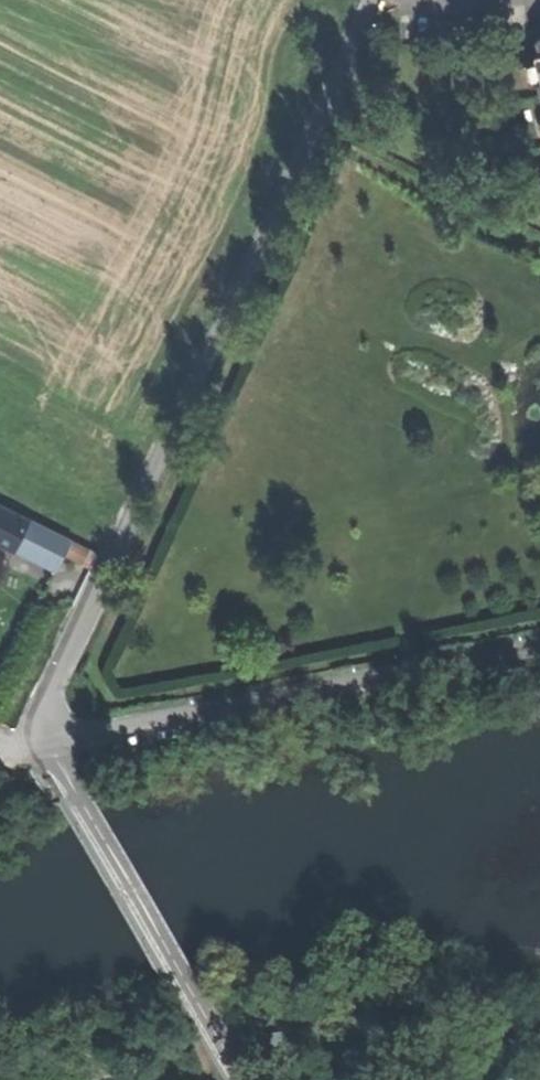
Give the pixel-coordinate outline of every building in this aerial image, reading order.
[(27,521),(0,507),(0,544),(13,550),(27,521)] [(62,555),(69,541),(27,521),(13,550),(54,571),(62,555)] [(97,555),(69,541),(62,555),(90,569),(97,555)]
